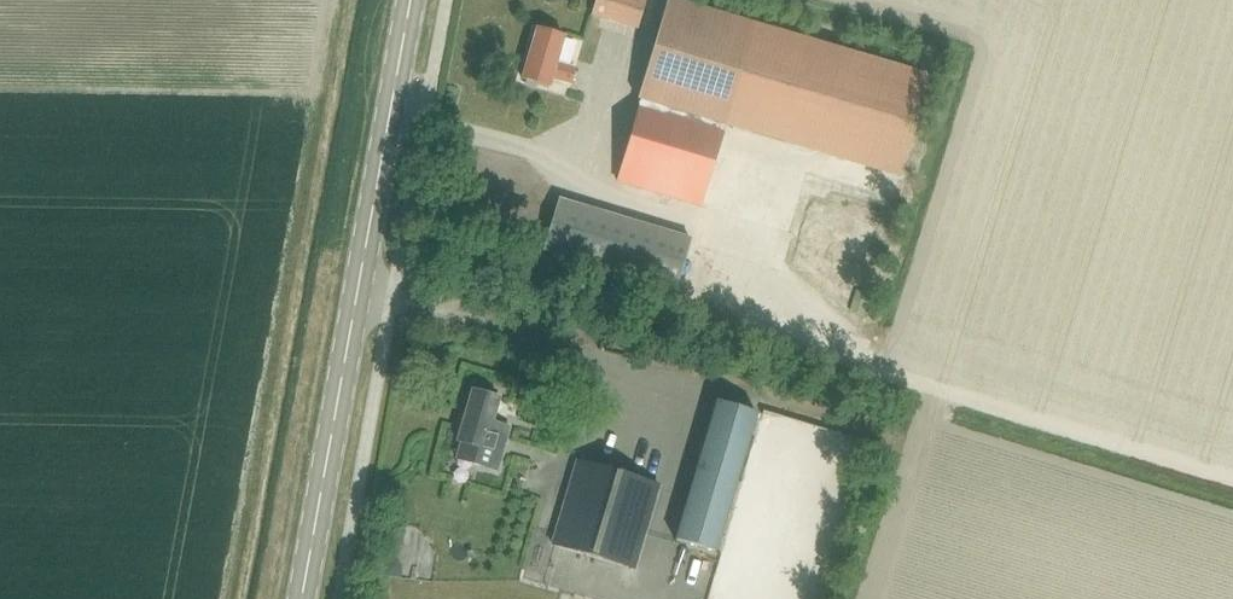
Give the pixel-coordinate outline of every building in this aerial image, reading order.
[(592,16),(639,30),(648,0),(597,0),(592,16)] [(701,208),(726,124),(754,29),(671,4),(617,183),(701,208)] [(754,29),(726,124),(899,176),(927,82),(754,29)] [(571,86),(576,70),(557,64),(565,38),(538,30),(522,81),(549,89),(552,80),(571,86)] [(676,293),(692,240),(559,200),(543,252),(676,293)] [(628,354),(631,338),(617,335),(613,350),(628,354)] [(472,392),(457,443),(460,444),(458,453),(475,458),(473,465),(497,472),(509,429),(492,424),(499,400),(494,399),(496,393),(478,388),(477,393),(472,392)] [(716,402),(675,542),(715,554),(756,414),(716,402)] [(635,570),(659,487),(576,464),(552,546),(635,570)] [(412,529),(413,513),(386,512),(385,528),(412,529)]
